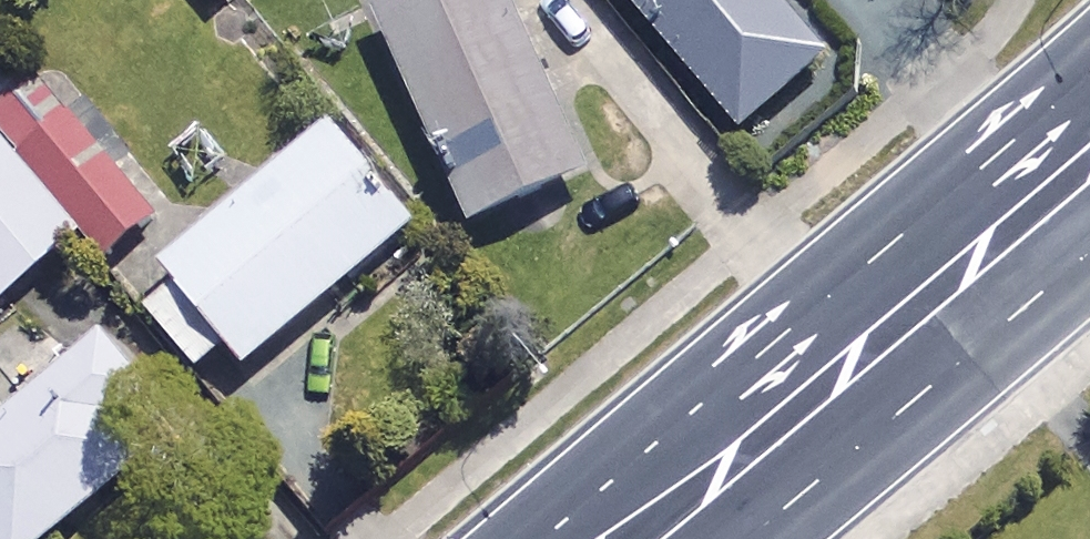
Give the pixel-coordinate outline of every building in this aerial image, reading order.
[(510,0),(441,0),(380,28),(474,236),(593,183),(510,0)] [(765,0),(617,0),(735,145),(824,73),(765,0)] [(0,38),(0,102),(32,76),(0,38)] [(155,232),(76,112),(26,145),(105,265),(155,232)] [(416,236),(332,135),(165,276),(181,295),(150,321),(199,379),(228,354),(247,378),(416,236)] [(0,153),(0,305),(3,308),(78,245),(0,153)] [(108,341),(0,430),(0,538),(64,538),(131,485),(109,459),(166,412),(108,341)]
